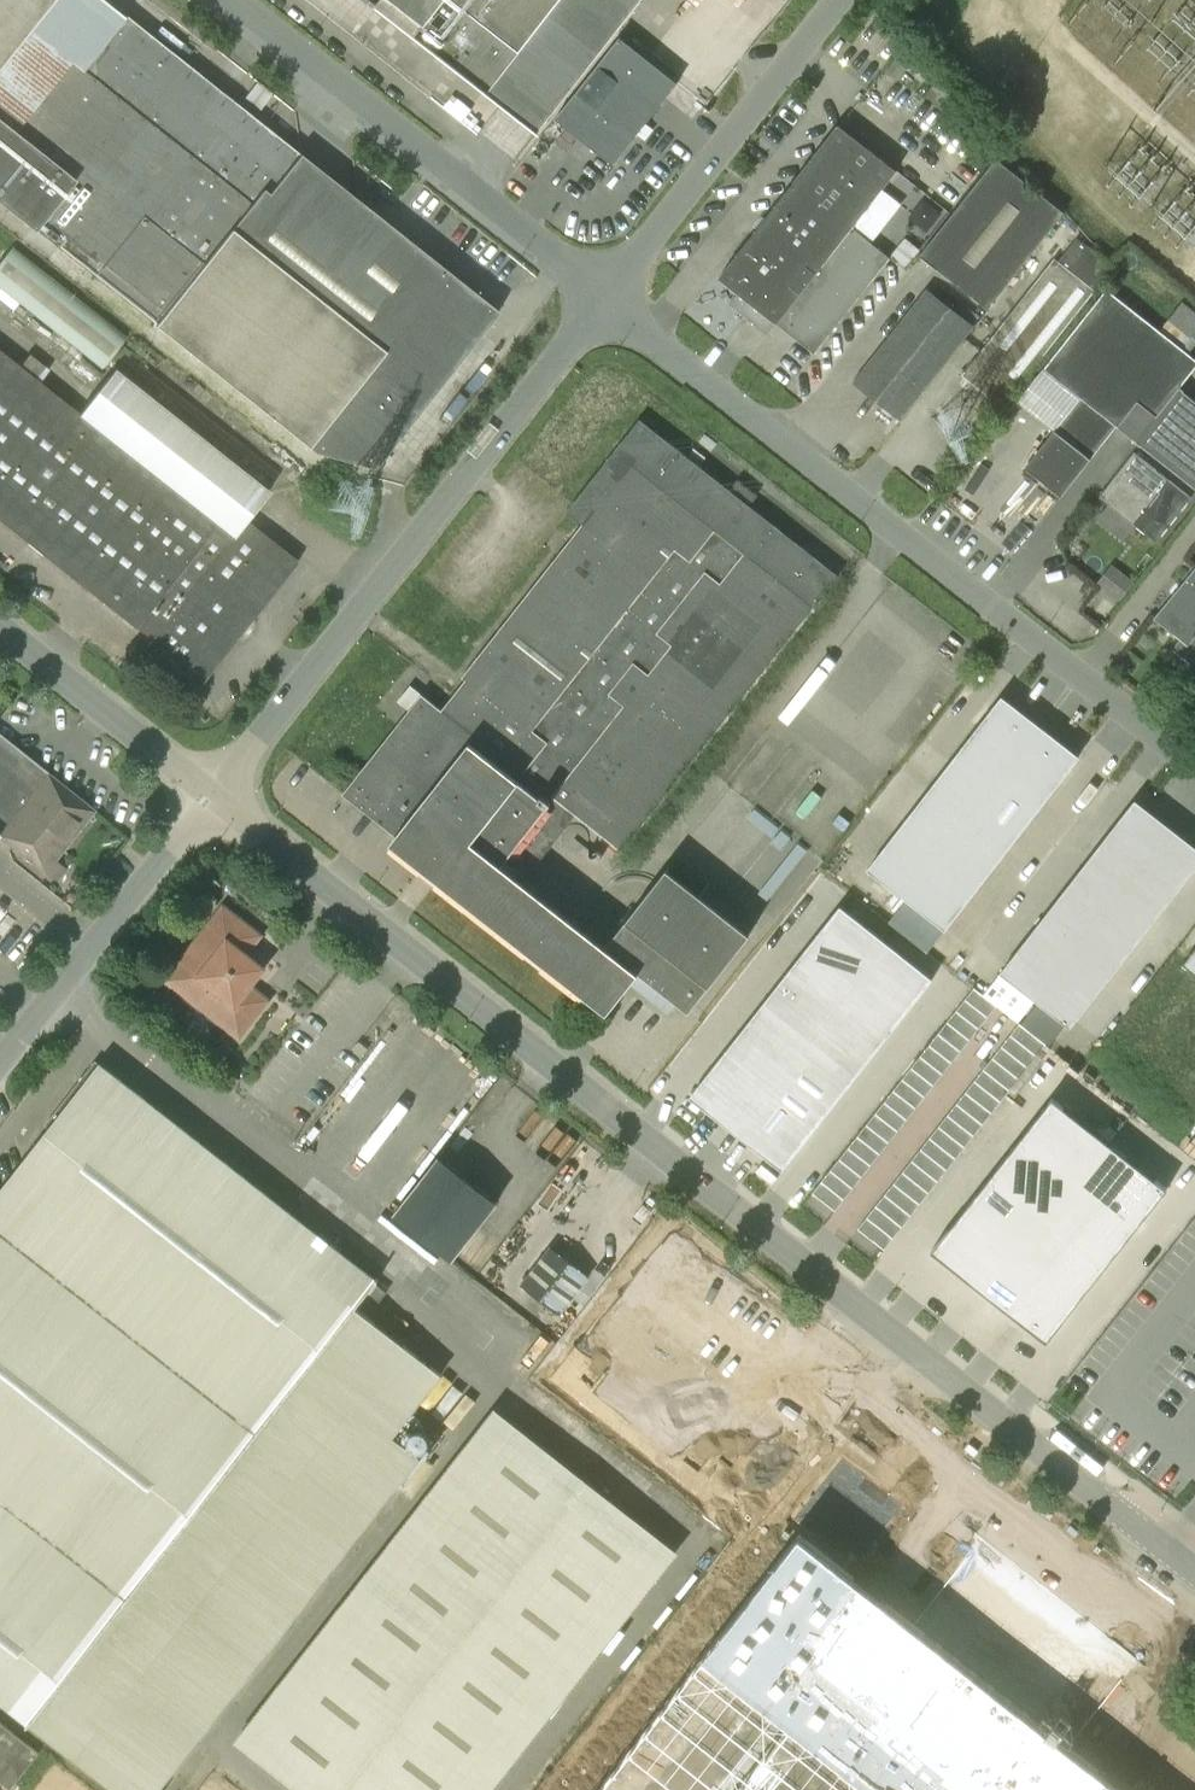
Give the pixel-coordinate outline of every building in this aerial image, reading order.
[(153,323),(313,451),(373,468),(498,311),(370,209),(359,223),(365,273),(338,276),(336,252),(312,255),(300,154),(124,14),(123,16),(103,0),(0,0),(0,202),(153,323)] [(370,0),(376,5),(416,36),(417,37),(488,93),(489,94),(506,72),(555,110),(588,68),(615,34),(641,0),(370,0)] [(555,118),(613,164),(678,83),(620,37),(555,118)] [(758,228),(719,278),(738,293),(729,304),(745,316),(763,330),(768,334),(776,323),(796,338),(815,353),(890,257),(852,227),(897,171),(843,128),(840,126),(839,125),(834,131),(831,135),(793,183),(787,191),(764,221),(758,228)] [(996,158),(920,254),(988,308),(1064,212),(996,158)] [(1057,258),(1092,286),(1110,264),(1075,235),(1057,258)] [(903,265),(917,247),(903,236),(889,254),(903,265)] [(11,247),(0,261),(0,287),(101,367),(125,337),(11,247)] [(1001,406),(1093,289),(1053,257),(960,374),(1001,406)] [(1025,468),(1061,496),(1116,426),(1194,488),(1194,402),(1177,388),(1194,366),(1194,361),(1105,289),(1042,367),(1080,397),(1025,468)] [(973,327),(927,290),(854,382),(900,419),(973,327)] [(1161,327),(1189,347),(1194,340),(1194,312),(1180,301),(1161,327)] [(147,648),(197,687),(198,688),(298,561),(294,558),(246,521),(269,491),(132,382),(114,369),(79,413),(39,382),(49,369),(29,354),(20,366),(0,351),(0,520),(119,614),(134,626),(134,627),(135,628),(135,627),(151,639),(145,646),(147,648)] [(400,721),(343,794),(396,836),(390,843),(444,885),(607,1013),(638,973),(688,1013),(750,935),(668,870),(605,949),(515,878),(569,810),(622,851),(839,576),(689,458),(640,419),(574,502),(566,512),(582,525),(495,636),(462,677),(466,680),(442,710),(422,694),(400,721)] [(1096,521),(1123,542),(1135,525),(1156,542),(1191,497),(1134,452),(1099,497),(1109,504),(1096,521)] [(1185,555),(1194,561),(1194,541),(1185,555)] [(1097,582),(1120,600),(1134,582),(1112,564),(1097,582)] [(1154,619),(1188,646),(1194,637),(1194,567),(1154,619)] [(868,870),(907,900),(945,929),(1079,757),(1002,697),(868,870)] [(0,737),(0,831),(46,773),(0,737)] [(93,810),(46,773),(0,831),(0,837),(44,872),(70,840),(93,810)] [(1194,867),(1194,847),(1135,801),(1048,912),(1001,973),(1070,1027),(1130,950),(1194,867)] [(808,851),(799,844),(759,894),(768,901),(808,851)] [(246,956),(259,939),(261,935),(223,905),(191,947),(165,981),(239,1039),(270,1000),(252,986),(264,970),(246,956)] [(841,905),(691,1096),(784,1168),(934,978),(841,905)] [(1183,963),(1194,973),(1194,948),(1183,963)] [(965,999),(987,1017),(997,1006),(974,988),(965,999)] [(987,1017),(965,999),(956,1011),(978,1029),(987,1017)] [(1066,1024),(1038,1003),(1021,1025),(1046,1044),(1048,1046),(1066,1024)] [(978,1029),(956,1011),(947,1022),(969,1040),(978,1029)] [(947,1022),(938,1033),(961,1051),(969,1040),(947,1022)] [(1010,1035),(1037,1056),(1046,1044),(1019,1023),(1010,1035)] [(938,1033),(929,1045),(952,1063),(961,1051),(938,1033)] [(1037,1056),(1010,1035),(1001,1046),(1028,1067),(1037,1056)] [(929,1045),(920,1056),(943,1074),(952,1063),(929,1045)] [(1001,1046),(992,1058),(1019,1079),(1028,1067),(1001,1046)] [(920,1056),(911,1067),(934,1085),(943,1074),(920,1056)] [(992,1058),(983,1069),(1010,1090),(1019,1079),(992,1058)] [(102,1062),(99,1065),(96,1062),(46,1125),(50,1127),(0,1191),(0,1702),(28,1724),(27,1725),(29,1727),(30,1725),(114,1789),(161,1789),(421,1458),(394,1437),(443,1374),(357,1307),(379,1279),(102,1062)] [(911,1067),(902,1079),(925,1097),(934,1085),(911,1067)] [(1010,1090),(983,1069),(974,1081),(1001,1101),(1010,1090)] [(925,1097),(902,1079),(893,1090),(916,1108),(925,1097)] [(1001,1101),(974,1081),(965,1092),(992,1113),(1001,1101)] [(916,1108),(893,1090),(884,1101),(907,1119),(916,1108)] [(992,1113),(965,1092),(956,1103),(983,1124),(992,1113)] [(1052,1098),(931,1251),(1047,1342),(1167,1189),(1052,1098)] [(907,1119),(884,1101),(875,1113),(898,1131),(907,1119)] [(983,1124),(956,1103),(947,1115),(974,1135),(983,1124)] [(898,1131),(875,1113),(866,1124),(889,1142),(898,1131)] [(974,1135),(947,1115),(938,1126),(965,1147),(974,1135)] [(889,1142),(866,1124),(857,1135),(880,1153),(889,1142)] [(965,1147),(938,1126),(929,1137),(956,1158),(965,1147)] [(880,1153),(857,1135),(848,1147),(871,1165),(880,1153)] [(929,1137),(920,1149),(947,1170),(956,1158),(929,1137)] [(848,1147),(839,1158),(862,1176),(871,1165),(848,1147)] [(920,1149),(911,1160),(938,1181),(947,1170),(920,1149)] [(440,1156),(394,1214),(452,1260),(497,1202),(440,1156)] [(862,1176),(839,1158),(830,1169),(853,1187),(862,1176)] [(911,1160),(902,1171),(929,1192),(938,1181),(911,1160)] [(830,1169),(821,1181),(844,1199),(853,1187),(830,1169)] [(902,1171),(893,1183),(920,1204),(929,1192),(902,1171)] [(844,1199),(821,1181),(812,1192),(835,1210),(844,1199)] [(920,1204),(893,1183),(884,1194),(911,1215),(920,1204)] [(911,1215),(884,1194),(875,1205),(902,1226),(911,1215)] [(875,1205),(866,1217),(893,1238),(902,1226),(875,1205)] [(893,1238),(866,1217),(857,1228),(884,1249),(893,1238)] [(551,1246),(521,1285),(559,1315),(589,1276),(551,1246)] [(629,1306),(652,1276),(622,1254),(606,1275),(626,1290),(619,1299),(629,1306)] [(581,1424),(654,1324),(605,1289),(533,1389),(581,1424)] [(672,1544),(482,1406),(231,1748),(289,1789),(491,1789),(672,1544)] [(839,1479),(1056,1632),(1088,1588),(871,1434),(839,1479)] [(598,1789),(1124,1789),(799,1534),(598,1789)] [(13,1789),(41,1753),(0,1721),(0,1779),(13,1789)]
